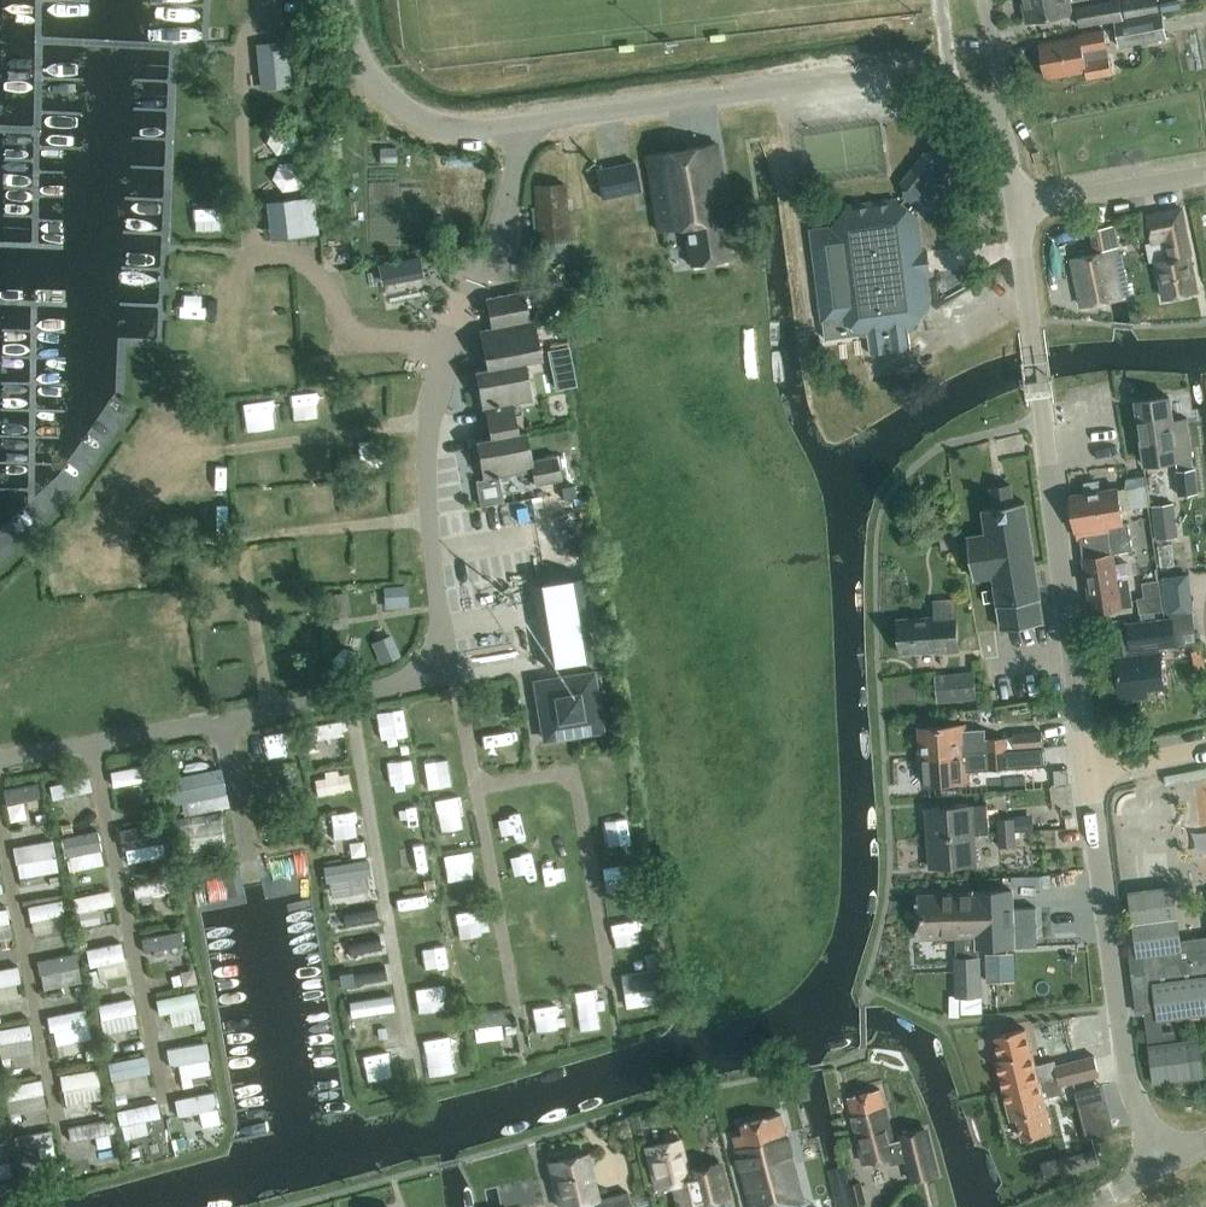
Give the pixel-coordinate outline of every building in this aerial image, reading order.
[(1027,21),(1073,13),(1070,0),(1023,0),(1027,21)] [(1111,21),(1124,19),(1121,0),(1117,0),(1077,7),(1080,27),(1111,21)] [(1126,18),(1161,12),(1159,0),(1123,0),(1126,18)] [(1163,14),(1116,22),(1120,46),(1168,37),(1163,14)] [(1081,34),(1081,37),(1039,44),(1046,78),(1086,71),(1087,78),(1113,73),(1105,30),(1081,34)] [(289,84),(285,37),(256,40),(260,86),(289,84)] [(256,149),(282,155),(288,130),(262,124),(256,149)] [(647,154),(659,230),(685,225),(691,264),(732,257),(725,219),(729,218),(717,143),(647,154)] [(928,253),(928,250),(923,250),(918,215),(915,212),(919,207),(923,209),(936,207),(959,176),(958,163),(940,149),(927,151),(903,182),(904,195),(908,198),(903,204),(897,199),(848,205),(831,227),(812,230),(823,320),(836,319),(842,319),(863,335),(867,335),(870,354),(911,348),(909,329),(913,329),(930,307),(926,273),(931,272),(928,253)] [(274,194),(297,179),(283,159),(261,174),(274,194)] [(635,160),(595,167),(601,195),(631,189),(631,184),(640,182),(635,160)] [(392,213),(385,180),(355,186),(362,219),(392,213)] [(569,240),(566,181),(542,182),(533,182),(536,241),(549,241),(569,240)] [(318,231),(314,194),(285,197),(289,235),(318,231)] [(1182,208),(1148,215),(1153,241),(1166,239),(1170,258),(1158,260),(1164,297),(1197,291),(1190,254),(1191,254),(1182,208)] [(218,233),(218,220),(194,220),(194,232),(218,233)] [(1126,297),(1114,223),(1092,226),(1095,249),(1073,252),(1081,305),(1126,297)] [(524,290),(486,297),(492,327),(480,329),(487,367),(475,369),(483,409),(485,409),(491,437),(477,439),(484,479),(533,470),(535,484),(562,479),(557,454),(533,459),(527,429),(519,431),(514,403),(533,400),(526,360),(542,357),(535,319),(530,320),(524,290)] [(194,340),(191,326),(174,329),(176,343),(194,340)] [(292,417),(315,416),(314,391),(291,392),(292,417)] [(356,393),(339,396),(342,413),(359,410),(356,393)] [(1177,460),(1178,470),(1177,470),(1180,495),(1196,492),(1193,459),(1187,418),(1173,420),(1170,396),(1137,401),(1145,464),(1177,460)] [(253,401),(232,406),(237,427),(258,422),(253,401)] [(1010,484),(991,487),(994,506),(983,508),(987,533),(968,535),(974,578),(993,575),(1001,628),(1043,622),(1039,591),(1033,550),(1034,550),(1033,548),(1032,548),(1029,528),(1030,528),(1030,526),(1029,526),(1025,501),(1013,503),(1010,484)] [(1129,522),(1124,522),(1122,510),(1147,506),(1144,486),(1119,489),(1118,487),(1071,495),(1078,538),(1081,538),(1092,611),(1133,605),(1129,576),(1117,578),(1113,553),(1133,550),(1129,522)] [(476,507),(479,523),(512,516),(509,501),(476,507)] [(1153,505),(1156,539),(1179,536),(1175,502),(1153,505)] [(924,507),(928,527),(943,524),(940,504),(924,507)] [(409,607),(410,605),(408,585),(384,586),(386,609),(409,607)] [(571,588),(535,592),(544,664),(579,660),(571,588)] [(348,590),(325,594),(328,617),(351,613),(348,590)] [(1137,612),(1154,611),(1153,593),(1136,594),(1137,612)] [(957,600),(934,602),(935,616),(899,618),(901,653),(938,651),(938,652),(961,651),(957,600)] [(1112,659),(1116,658),(1120,701),(1150,698),(1149,690),(1167,688),(1162,650),(1178,647),(1172,614),(1130,620),(1131,633),(1112,636),(1113,647),(1112,647),(1112,659)] [(381,664),(402,656),(392,633),(371,642),(381,664)] [(209,659),(231,659),(231,639),(209,639),(209,659)] [(976,671),(937,675),(939,701),(978,698),(976,671)] [(228,672),(207,675),(209,696),(230,694),(228,672)] [(593,672),(536,681),(545,738),(602,729),(593,672)] [(394,712),(360,715),(361,732),(396,729),(394,712)] [(1013,736),(986,738),(986,728),(966,729),(966,724),(921,727),(923,755),(1041,746),(1040,731),(1013,733),(1013,736)] [(503,731),(469,737),(471,752),(505,747),(503,731)] [(451,746),(413,752),(416,770),(454,765),(451,746)] [(969,771),(1009,768),(1043,766),(1041,746),(923,755),(925,783),(969,780),(969,771)] [(401,758),(363,765),(365,780),(404,774),(401,758)] [(583,767),(585,788),(600,787),(597,765),(583,767)] [(141,766),(103,770),(105,788),(143,784),(141,766)] [(1184,771),(1185,780),(1205,776),(1205,767),(1184,771)] [(305,771),(306,787),(346,786),(346,769),(305,771)] [(176,800),(217,796),(215,772),(174,776),(176,800)] [(31,806),(30,787),(0,789),(0,808),(31,806)] [(424,801),(428,817),(464,809),(460,792),(424,801)] [(988,804),(974,805),(974,804),(927,808),(929,837),(976,834),(990,833),(988,804)] [(346,813),(323,814),(324,839),(347,838),(346,813)] [(998,818),(999,832),(1016,831),(1015,817),(998,818)] [(563,819),(539,821),(540,833),(564,830),(563,819)] [(114,847),(147,844),(145,828),(113,831),(114,847)] [(1016,831),(999,832),(1000,846),(1016,845),(1016,831)] [(91,834),(57,838),(59,853),(93,848),(91,834)] [(978,864),(976,834),(929,837),(931,867),(978,864)] [(421,863),(419,844),(381,848),(383,867),(421,863)] [(514,846),(490,848),(491,861),(515,859),(514,846)] [(435,852),(437,865),(472,859),(470,847),(435,852)] [(294,853),(273,855),(276,877),(297,874),(294,853)] [(322,882),(363,879),(362,863),(321,866),(322,882)] [(200,881),(205,903),(220,900),(214,878),(200,881)] [(455,904),(454,882),(436,882),(437,904),(455,904)] [(125,887),(127,901),(149,898),(147,884),(125,887)] [(1182,941),(1175,888),(1132,893),(1141,954),(1132,955),(1140,1014),(1148,1013),(1158,1083),(1205,1076),(1200,1040),(1177,1043),(1176,1032),(1163,1033),(1161,1018),(1205,1012),(1205,938),(1182,941)] [(918,894),(920,938),(956,936),(957,957),(956,957),(957,996),(983,995),(981,956),(980,956),(979,947),(1036,944),(1035,906),(1013,907),(1012,889),(976,891),(976,892),(918,894)] [(67,896),(70,922),(106,918),(104,892),(67,896)] [(398,926),(423,921),(418,892),(393,896),(398,926)] [(500,901),(501,913),(521,912),(520,900),(500,901)] [(325,939),(373,930),(368,904),(320,913),(325,939)] [(443,908),(444,923),(483,921),(482,906),(443,908)] [(172,931),(133,940),(136,954),(176,945),(172,931)] [(428,939),(393,946),(396,961),(431,953),(428,939)] [(80,964),(117,959),(115,943),(78,948),(80,964)] [(581,955),(581,945),(553,947),(554,957),(581,955)] [(374,951),(334,956),(336,971),(376,966),(374,951)] [(32,978),(72,969),(69,953),(28,962),(32,978)] [(187,974),(164,973),(163,985),(187,985),(187,974)] [(644,979),(614,985),(618,1009),(648,1003),(644,979)] [(405,1009),(444,1005),(442,987),(403,991),(405,1009)] [(146,999),(150,1017),(192,1007),(188,990),(146,999)] [(342,1003),(345,1018),(385,1011),(382,996),(342,1003)] [(127,999),(87,1007),(90,1020),(130,1012),(127,999)] [(542,1031),(558,1026),(551,1002),(535,1007),(542,1031)] [(597,1035),(593,1004),(562,1008),(566,1039),(597,1035)] [(79,1008),(40,1018),(44,1032),(82,1022),(79,1008)] [(501,1011),(462,1014),(464,1030),(502,1026),(501,1011)] [(124,1024),(104,1030),(109,1047),(129,1041),(124,1024)] [(22,1049),(18,1025),(0,1028),(0,1053),(22,1049)] [(1040,1080),(1059,1075),(1057,1063),(1056,1060),(1036,1065),(1032,1051),(1026,1027),(994,1035),(1000,1058),(998,1059),(1005,1088),(1040,1080)] [(452,1035),(412,1040),(414,1057),(454,1053),(452,1035)] [(156,1049),(159,1065),(202,1058),(199,1042),(156,1049)] [(351,1071),(391,1065),(389,1050),(349,1057),(351,1071)] [(1057,1063),(1059,1075),(1062,1083),(1099,1074),(1094,1054),(1057,1063)] [(137,1058),(102,1062),(104,1077),(139,1073),(137,1058)] [(51,1076),(54,1092),(92,1085),(90,1069),(51,1076)] [(1040,1080),(1005,1088),(1012,1118),(1015,1118),(1021,1140),(1052,1133),(1044,1097),(1064,1092),(1062,1083),(1059,1075),(1040,1080)] [(22,1109),(21,1096),(33,1095),(32,1083),(0,1087),(3,1111),(22,1109)] [(848,1097),(865,1163),(889,1157),(891,1163),(903,1160),(909,1182),(940,1173),(928,1125),(892,1135),(881,1089),(848,1097)] [(188,1112),(190,1124),(212,1121),(207,1092),(163,1099),(165,1116),(188,1112)] [(112,1114),(118,1136),(149,1128),(144,1106),(112,1114)] [(780,1114),(740,1125),(742,1133),(735,1135),(753,1206),(777,1206),(803,1200),(780,1114)] [(70,1140),(97,1137),(96,1124),(69,1127),(70,1140)] [(3,1140),(7,1157),(44,1148),(39,1131),(3,1140)] [(673,1184),(679,1206),(686,1206),(728,1197),(720,1162),(694,1168),(694,1169),(687,1171),(679,1138),(646,1146),(656,1188),(673,1184)] [(1094,1149),(1056,1161),(1061,1175),(1098,1164),(1094,1149)] [(561,1206),(567,1206),(576,1205),(576,1206),(629,1206),(628,1202),(631,1202),(628,1191),(599,1198),(588,1153),(550,1162),(561,1206)]
